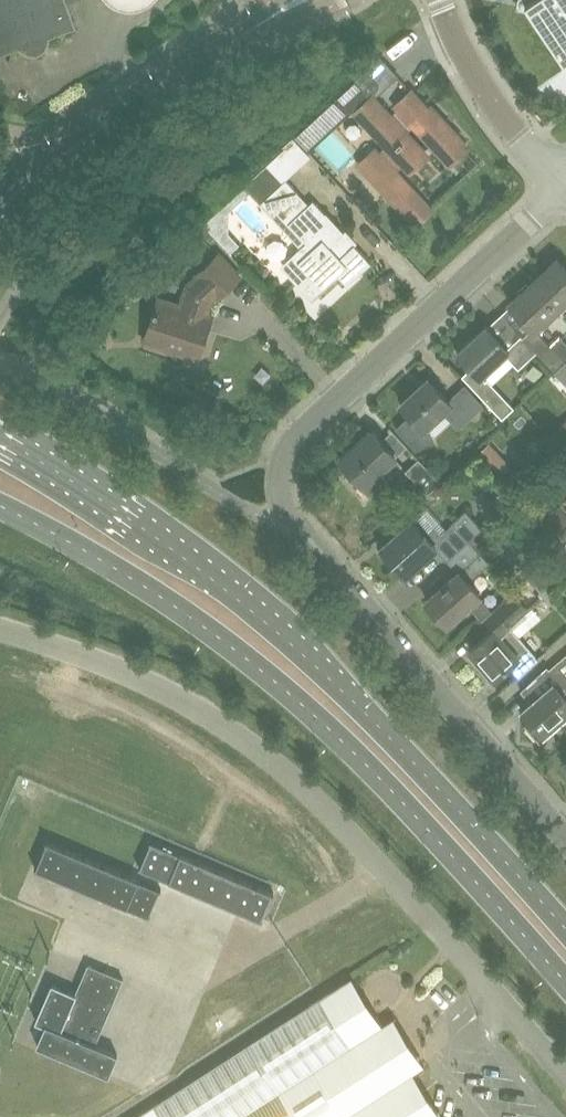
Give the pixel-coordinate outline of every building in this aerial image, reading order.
[(20,44),(21,45),(23,47),(24,48),(27,49),(30,50),(31,50),(34,49),(34,50),(35,51),(36,51),(37,52),(38,52),(39,52),(40,52),(41,51),(42,50),(43,49),(43,48),(43,46),(45,45),(46,44),(48,42),(49,40),(49,39),(50,36),(50,35),(50,32),(77,23),(68,0),(0,0),(0,51),(20,44)] [(565,62),(565,0),(527,0),(525,1),(531,10),(565,62)] [(394,119),(375,99),(398,76),(380,57),(356,80),(373,98),(358,113),(391,148),(382,156),(376,150),(361,165),(416,222),(431,208),(392,166),(400,158),(406,164),(423,148),(403,127),(411,120),(450,161),(465,147),(458,140),(461,137),(433,108),(431,111),(413,92),(398,107),(402,111),(394,119)] [(314,200),(310,204),(287,180),(269,161),(244,185),(302,246),(283,263),(315,296),(340,272),(351,283),(373,262),(314,200)] [(221,202),(202,219),(220,238),(227,231),(228,209),(221,202)] [(198,274),(195,278),(187,285),(181,305),(158,298),(147,333),(170,340),(168,348),(197,357),(211,315),(204,313),(209,299),(215,292),(218,295),(238,276),(217,254),(197,273),(198,274)] [(559,258),(535,280),(560,308),(565,303),(565,266),(559,258)] [(537,330),(560,308),(535,280),(511,303),(534,327),(524,337),(538,352),(555,370),(565,360),(537,330)] [(520,368),(538,352),(524,337),(522,335),(509,348),(487,324),(458,351),(473,366),(464,375),(500,413),(512,402),(489,378),(487,380),(483,376),(507,354),(520,368)] [(555,370),(563,379),(565,377),(565,360),(555,370)] [(402,403),(411,413),(397,426),(417,447),(432,433),(426,426),(444,409),(460,426),(484,404),(465,383),(449,398),(429,377),(402,403)] [(341,458),(373,493),(385,482),(377,473),(396,455),(372,429),(341,458)] [(488,441),(478,451),(488,461),(498,451),(488,441)] [(441,481),(420,458),(406,470),(427,493),(441,481)] [(541,523),(559,545),(565,539),(565,515),(560,507),(541,523)] [(406,573),(437,546),(448,559),(471,539),(471,540),(484,528),(467,509),(433,539),(414,518),(382,546),(406,573)] [(448,623),(481,594),(470,580),(491,562),(471,540),(471,539),(448,559),(460,572),(428,600),(448,623)] [(520,675),(539,658),(510,625),(541,597),(526,580),(486,618),(494,627),(471,649),(479,658),(475,661),(490,678),(493,675),(496,678),(511,664),(520,675)] [(547,673),(556,683),(524,710),(531,718),(526,723),(539,738),(544,733),(545,734),(565,716),(565,656),(547,673)] [(47,842),(36,866),(35,866),(34,867),(150,915),(150,914),(149,914),(159,889),(161,890),(161,889),(46,840),(45,841),(47,842)] [(139,866),(138,867),(262,919),(263,918),(262,918),(272,893),(273,894),(274,892),(150,840),(149,841),(151,842),(140,866),(139,866)] [(88,964),(75,994),(52,984),(35,1021),(45,1026),(37,1045),(109,1075),(118,1054),(95,1045),(123,979),(88,964)] [(133,1116),(432,1116),(406,1077),(418,1070),(387,1021),(375,1029),(344,981),(133,1116)]
